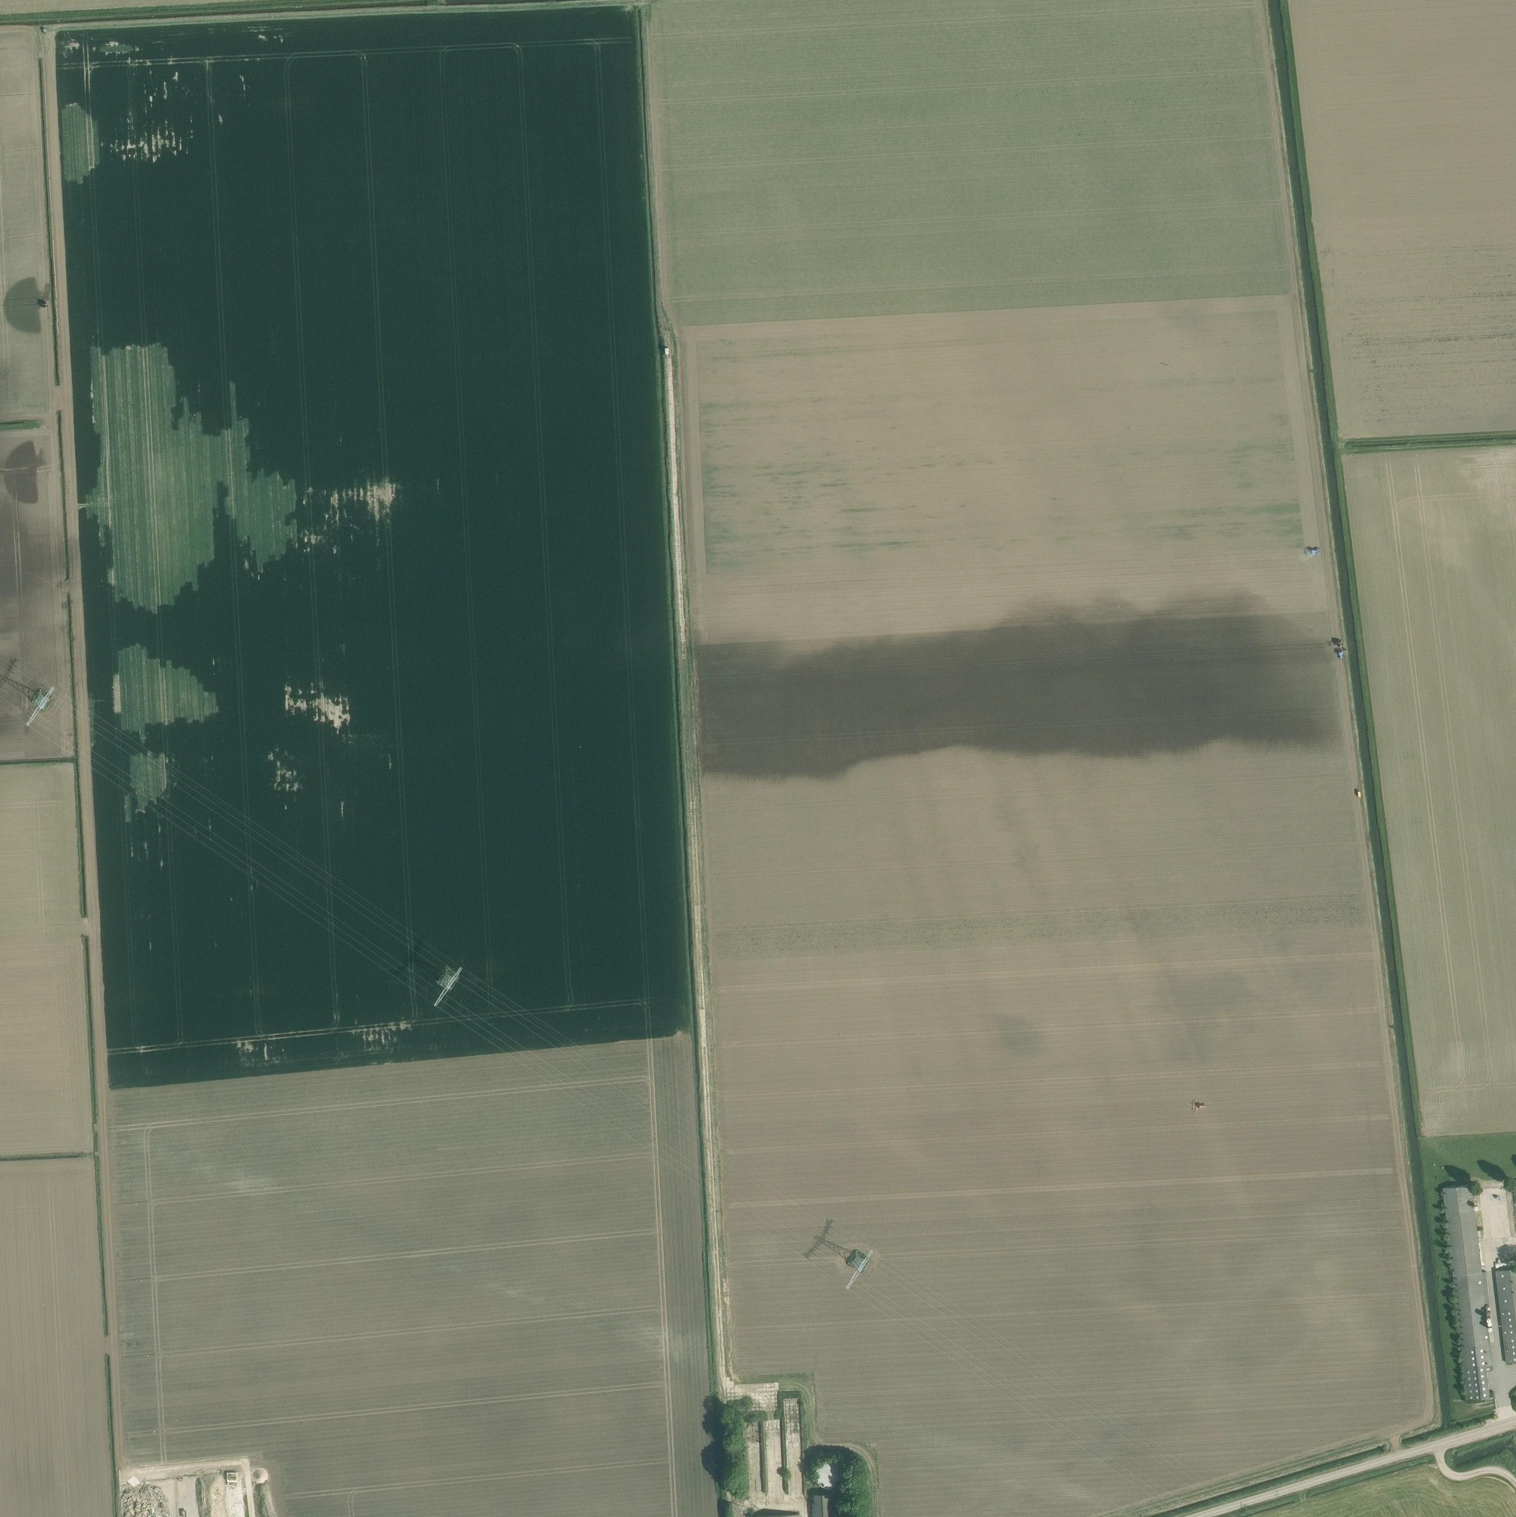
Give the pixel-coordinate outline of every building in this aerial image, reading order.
[(1481,1272),(1471,1184),(1443,1188),(1453,1275),(1481,1272)] [(1506,1353),(1507,1362),(1515,1361),(1515,1268),(1496,1270),(1506,1353)] [(1486,1271),(1481,1272),(1453,1275),(1467,1389),(1468,1399),(1490,1396),(1487,1370),(1493,1370),(1493,1369),(1485,1305),(1490,1304),(1486,1271)] [(827,1488),(832,1488),(837,1487),(841,1485),(845,1481),(847,1477),(848,1472),(847,1467),(845,1463),(841,1459),(836,1457),(831,1456),(827,1457),(822,1459),(819,1463),(816,1467),(816,1473),(816,1478),(819,1482),(823,1486),(827,1488)] [(840,1492),(812,1494),(813,1516),(841,1516),(840,1492)]
